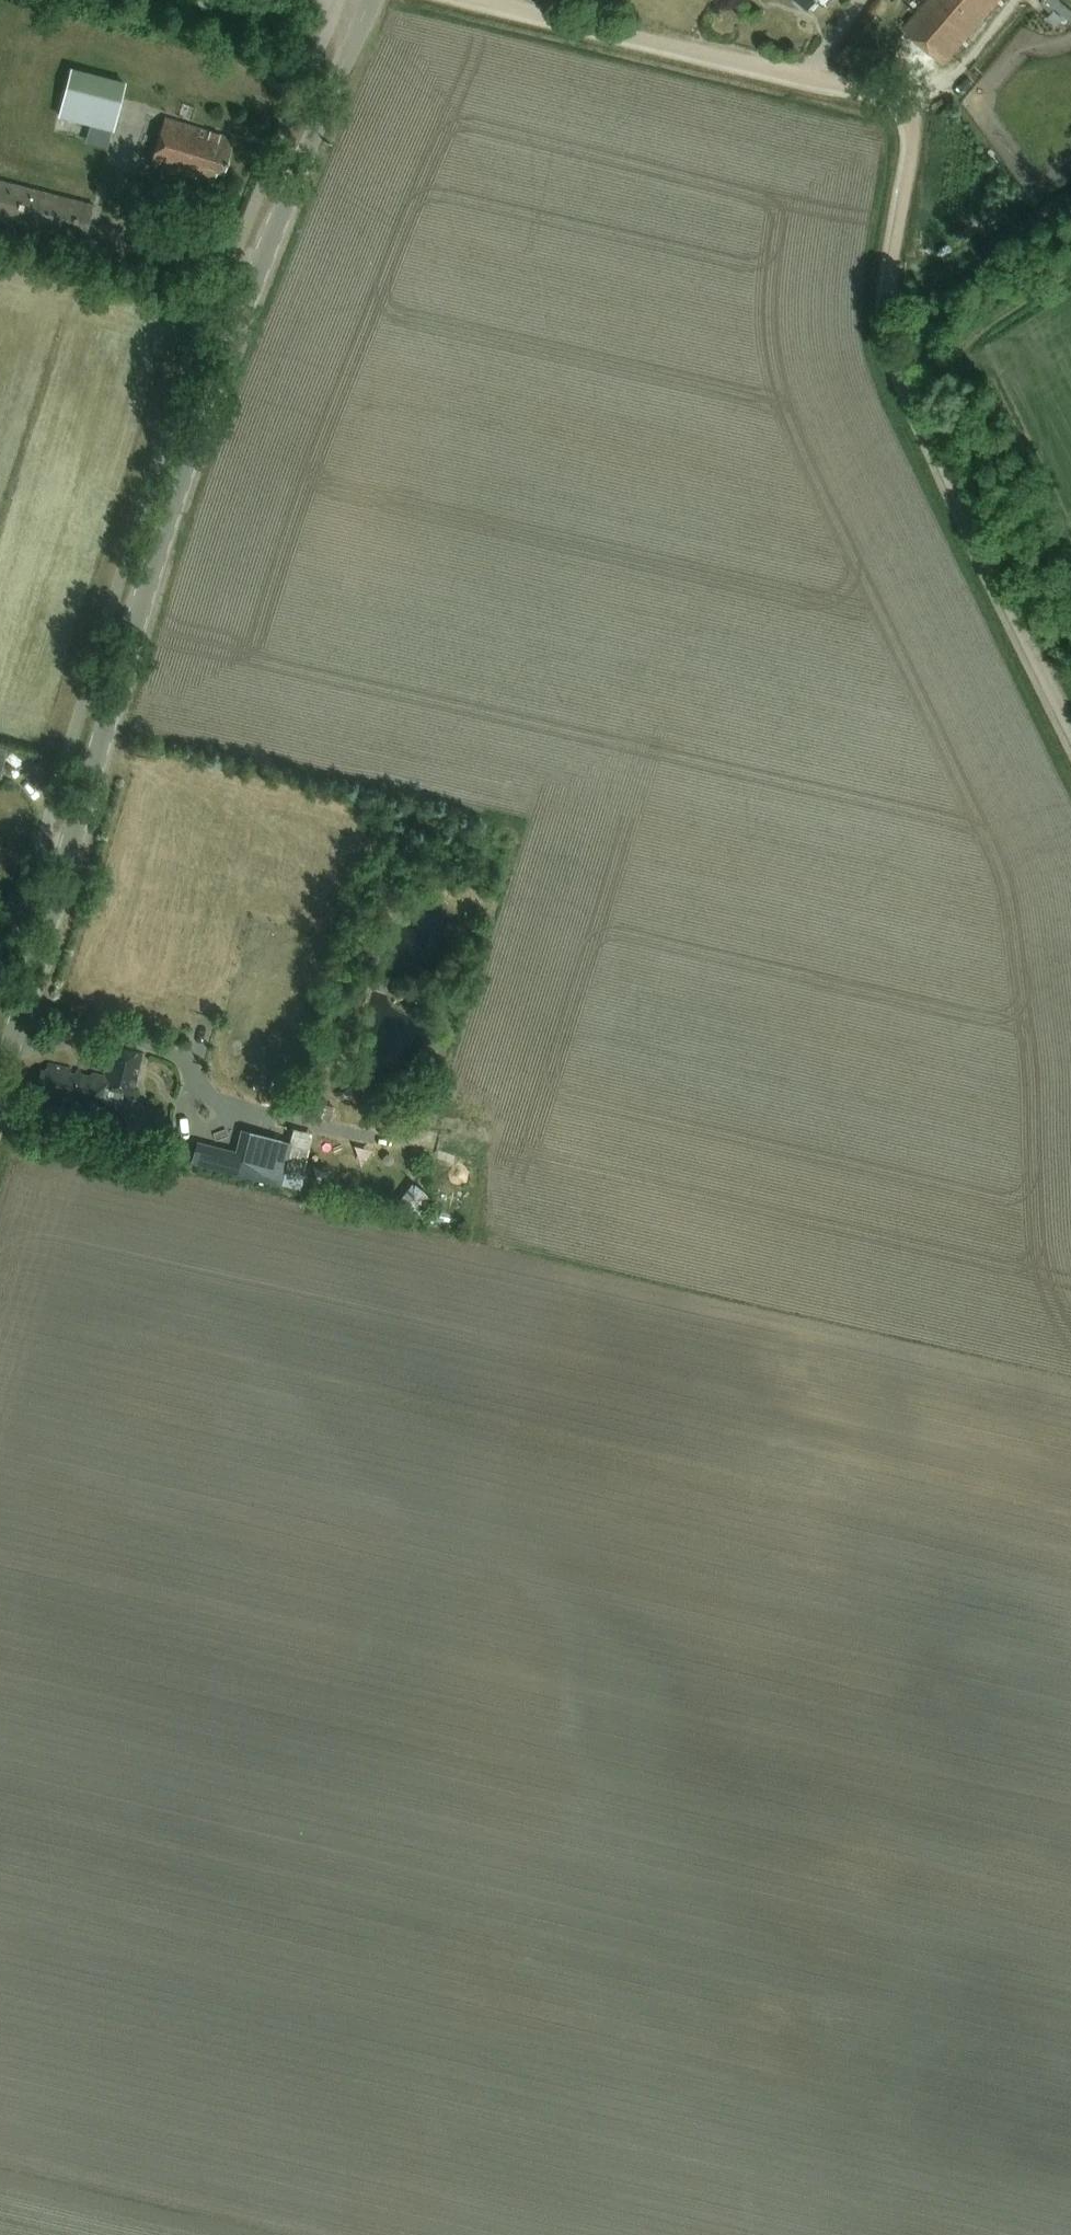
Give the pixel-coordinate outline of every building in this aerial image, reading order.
[(833,0),(788,0),(805,15),(813,6),(820,11),(823,11),(833,0)] [(904,29),(944,65),(1003,0),(930,0),(904,29)] [(71,71),(59,116),(113,130),(125,85),(71,71)] [(223,174),(234,140),(164,119),(150,165),(195,178),(196,175),(214,181),(216,172),(223,174)] [(93,206),(0,183),(0,221),(84,242),(93,206)] [(507,857),(517,843),(507,835),(496,849),(507,857)] [(460,937),(478,929),(473,918),(455,926),(460,937)] [(72,1067),(48,1062),(47,1067),(45,1067),(41,1085),(44,1086),(42,1093),(101,1106),(105,1086),(134,1092),(138,1071),(133,1070),(133,1065),(139,1066),(142,1051),(112,1044),(111,1048),(114,1049),(112,1059),(109,1059),(106,1074),(93,1071),(92,1075),(81,1072),(81,1069),(78,1068),(77,1073),(71,1071),(72,1067)] [(211,1164),(265,1178),(276,1133),(247,1126),(239,1155),(215,1149),(211,1164)]
